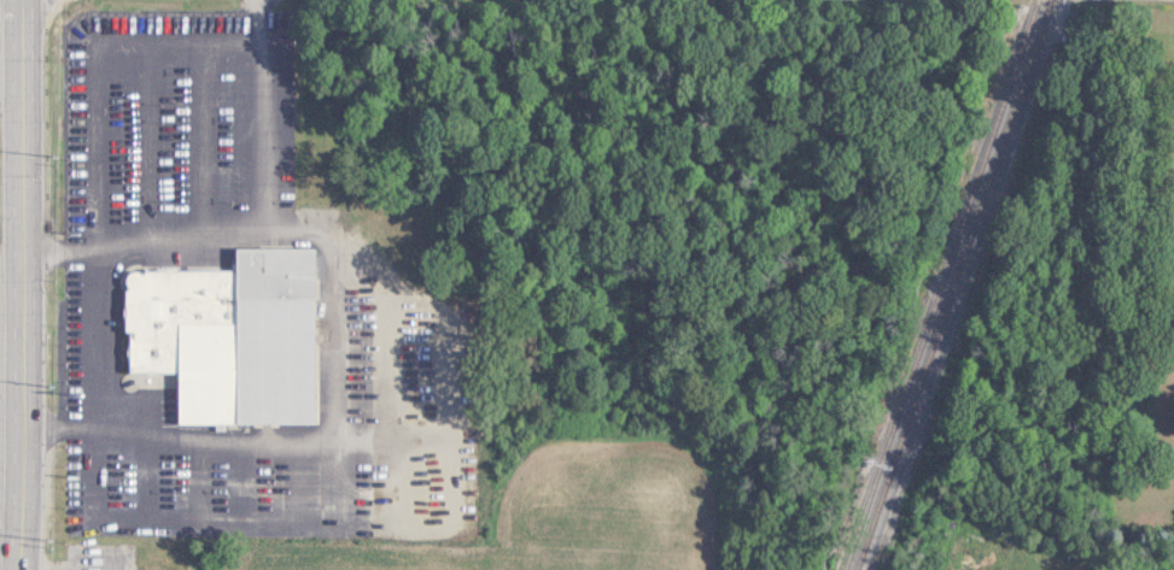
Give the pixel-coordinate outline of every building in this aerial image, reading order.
[(314,248),(233,248),(233,269),(124,269),(124,372),(176,372),(176,425),(314,425),(314,248)]
